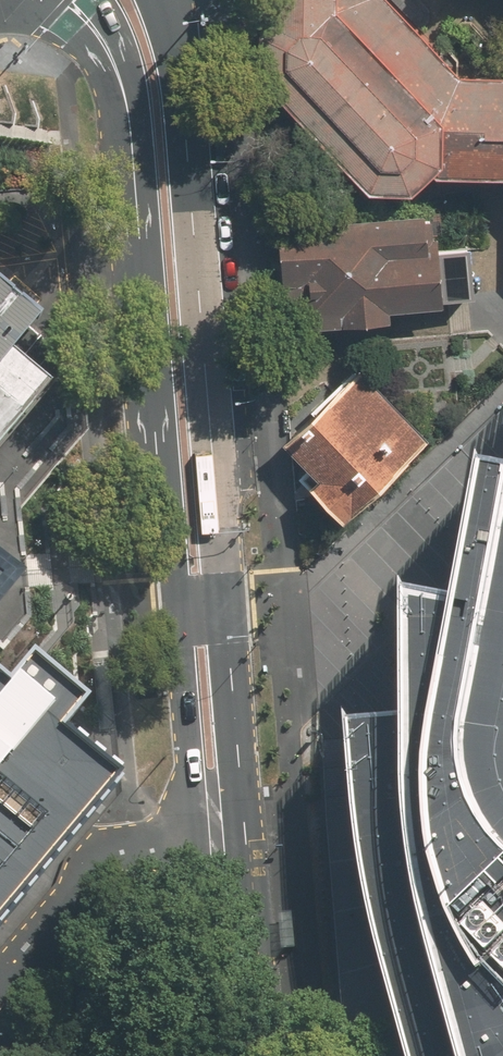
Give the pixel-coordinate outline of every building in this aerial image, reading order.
[(459,72),(390,0),(273,0),(273,21),(259,33),(260,74),(368,188),(410,189),(427,174),(484,175),(502,176),(502,73),(459,72)] [(431,252),(428,210),(283,221),(291,325),(356,321),(389,318),(389,307),(471,301),(468,249),(431,252)] [(19,355),(45,323),(0,284),(0,447),(50,385),(19,355)] [(412,414),(358,361),(331,388),(326,393),(289,434),(291,447),(309,468),(300,478),(323,501),(345,523),(434,436),(429,432),(412,414)] [(340,732),(350,876),(363,1055),(502,1055),(502,490),(482,486),(462,606),(410,601),(410,728),(379,732),(340,732)] [(10,577),(3,571),(0,569),(0,589),(10,577)] [(105,777),(53,731),(63,719),(75,707),(21,659),(0,683),(0,898),(105,777)]
